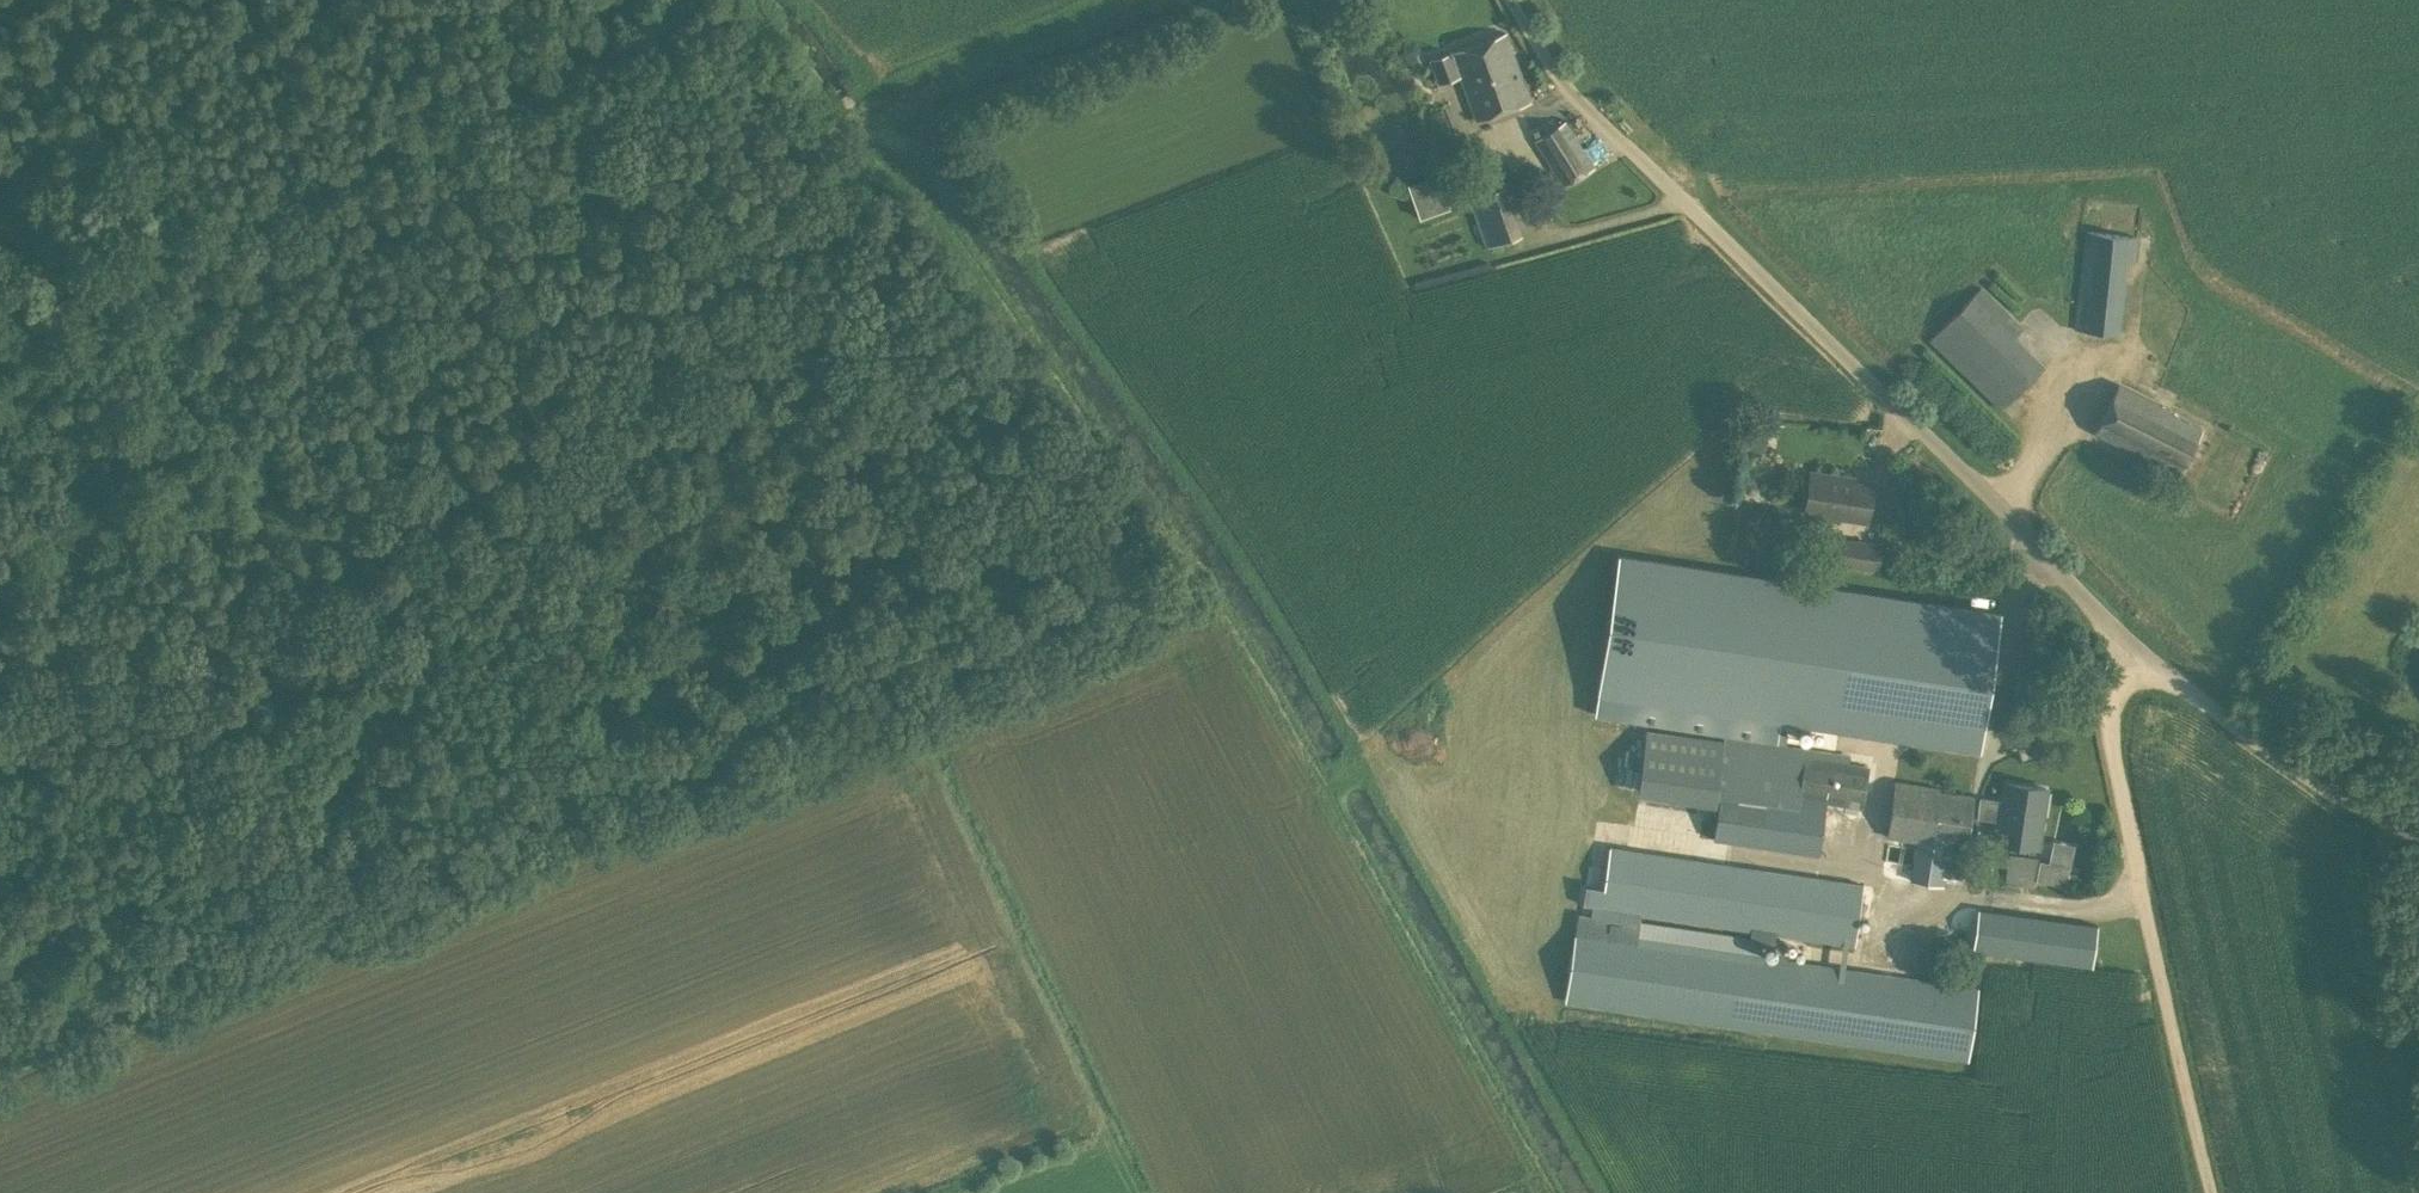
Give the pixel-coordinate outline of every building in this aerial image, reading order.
[(1530,100),(1506,33),(1452,52),(1430,59),(1439,84),(1461,76),(1476,119),(1530,100)] [(1535,140),(1564,186),(1595,165),(1565,120),(1535,140)] [(1418,215),(1447,204),(1437,175),(1407,185),(1418,215)] [(1469,199),(1487,247),(1522,235),(1504,186),(1469,199)] [(2114,332),(2122,264),(2134,265),(2136,236),(2086,232),(2074,328),(2114,332)] [(2045,364),(2016,336),(2024,327),(1982,286),(1933,339),(2000,408),(2045,364)] [(2148,458),(2149,456),(2178,471),(2199,429),(2169,413),(2171,410),(2120,384),(2096,432),(2148,458)] [(1804,513),(1865,521),(1871,481),(1809,473),(1804,513)] [(1742,478),(1740,483),(1746,494),(1750,495),(1756,492),(1758,488),(1752,477),(1747,475),(1742,478)] [(1881,545),(1845,540),(1841,565),(1877,570),(1881,545)] [(1619,557),(1595,715),(1775,741),(1779,720),(1979,750),(1999,613),(1619,557)] [(2043,656),(2019,653),(2014,697),(2036,701),(2043,656)] [(1806,749),(1750,741),(1647,727),(1639,785),(1718,796),(1712,840),(1735,843),(1818,855),(1826,806),(1861,811),(1868,767),(1849,763),(1850,757),(1806,749)] [(1973,795),(1893,782),(1886,838),(1917,843),(1910,880),(1942,886),(1943,876),(1960,880),(1973,795)] [(2045,789),(2006,783),(2003,802),(1981,798),(1978,812),(2001,815),(1997,842),(2036,848),(2045,789)] [(1855,943),(1863,886),(1613,850),(1605,907),(1855,943)] [(2044,876),(2067,881),(2070,866),(2064,865),(2065,861),(2055,859),(2055,863),(2047,862),(2044,876)] [(2091,967),(2097,926),(2074,922),(1978,909),(1976,926),(1973,947),(1972,949),(1981,951),(2091,967)] [(1978,988),(1576,929),(1564,1002),(1967,1062),(1978,988)]
